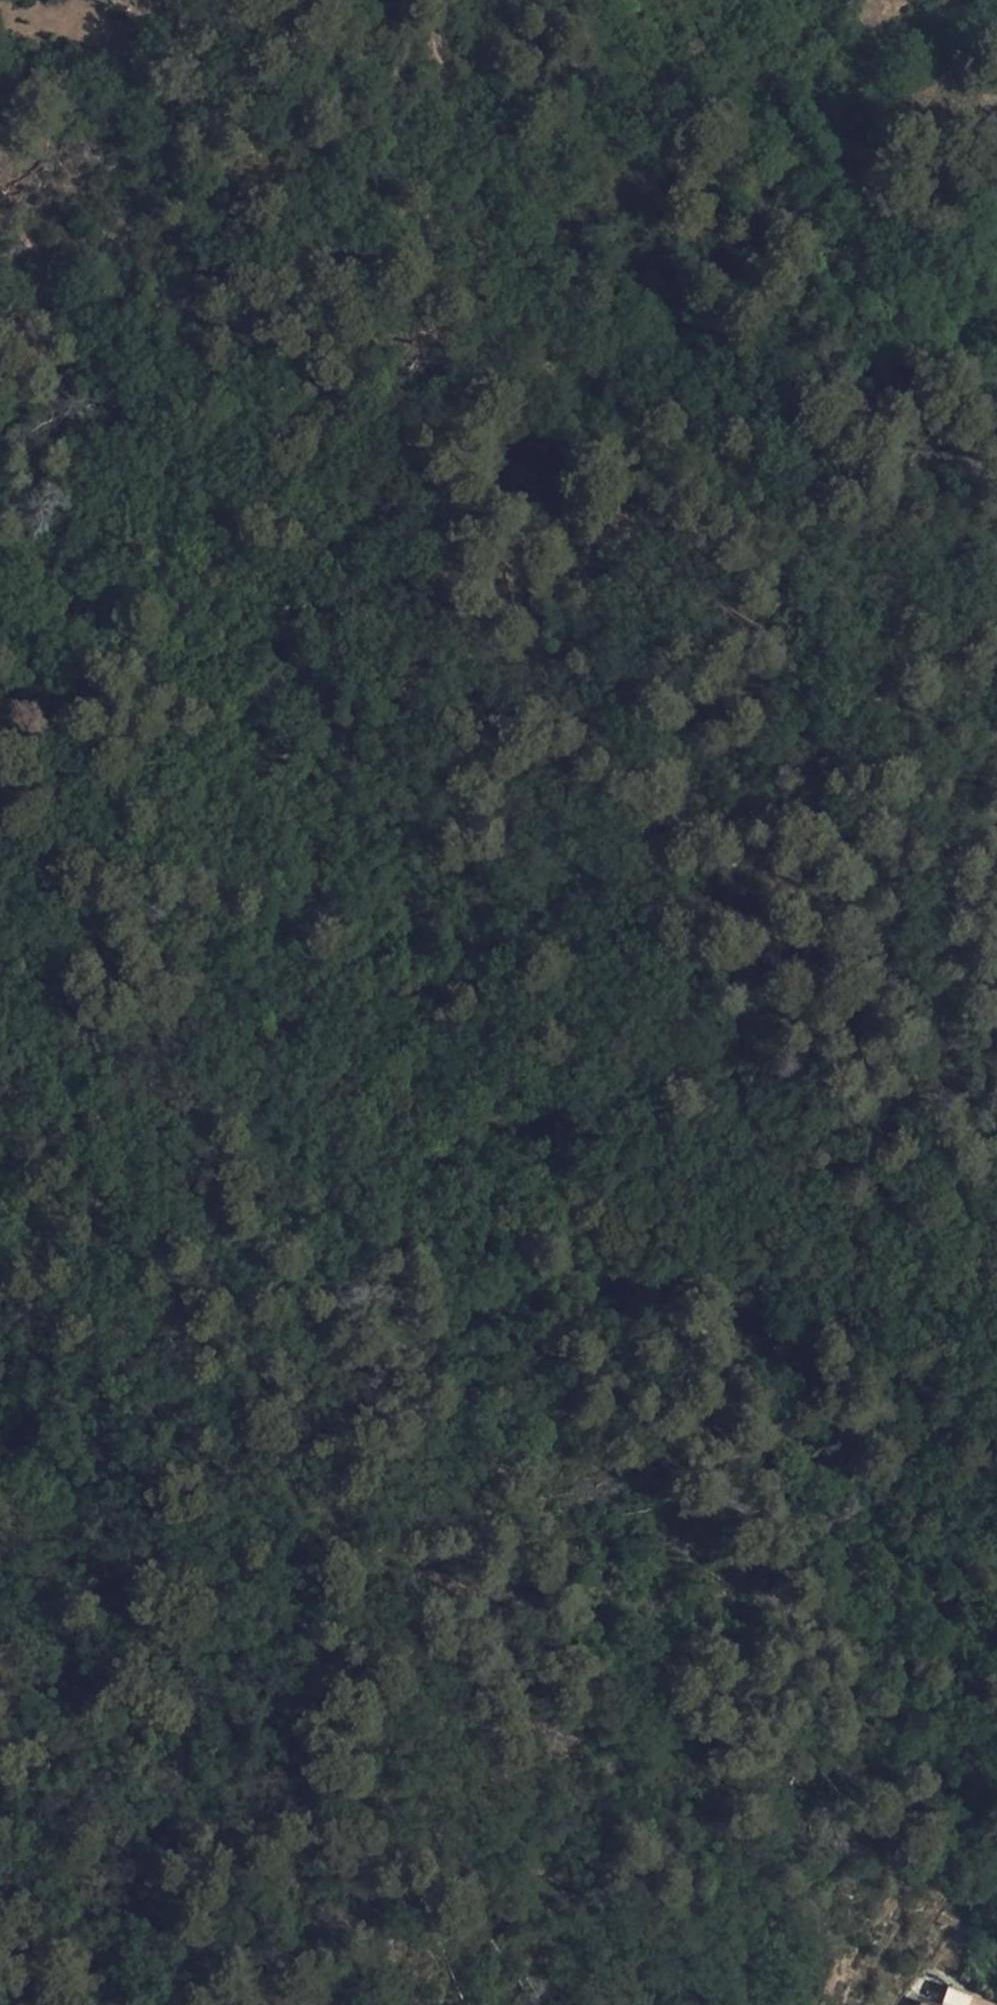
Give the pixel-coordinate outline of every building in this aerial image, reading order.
[(950,1989),(944,2004),(995,2004),(950,1989)]
